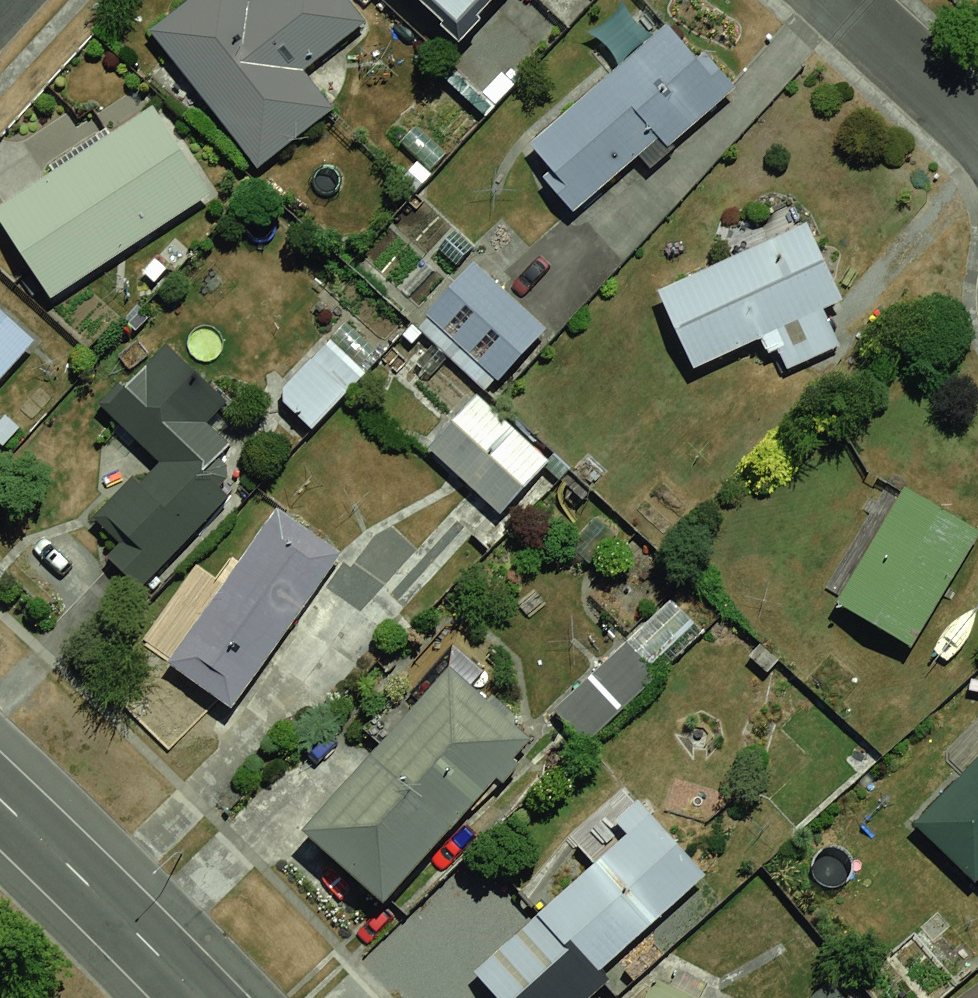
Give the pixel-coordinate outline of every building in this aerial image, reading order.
[(146,28),(243,161),(326,101),(252,0),(184,0),(146,28)] [(468,35),(502,0),(431,0),(468,35)] [(663,20),(508,144),(568,219),(723,96),(663,20)] [(0,200),(0,232),(44,301),(200,202),(142,110),(0,200)] [(805,219),(641,289),(680,382),(772,343),(844,312),(805,219)] [(546,322),(465,267),(420,326),(489,377),(546,322)] [(25,339),(0,317),(0,367),(25,339)] [(305,342),(264,394),(304,425),(344,372),(305,342)] [(125,459),(71,515),(134,575),(228,477),(123,377),(83,419),(125,459)] [(457,391),(410,447),(495,518),(542,462),(457,391)] [(927,478),(845,618),(925,664),(977,573),(977,508),(927,478)] [(272,505),(168,657),(235,702),(339,550),(272,505)] [(700,630),(669,601),(558,717),(594,751),(666,676),(661,671),(700,630)] [(439,669),(300,826),(384,901),(524,744),(439,669)] [(891,823),(976,906),(977,904),(977,734),(891,823)] [(476,964),(506,997),(601,997),(725,890),(654,809),(476,964)] [(655,997),(694,997),(668,979),(655,997)] [(804,997),(825,997),(811,988),(804,997)]
